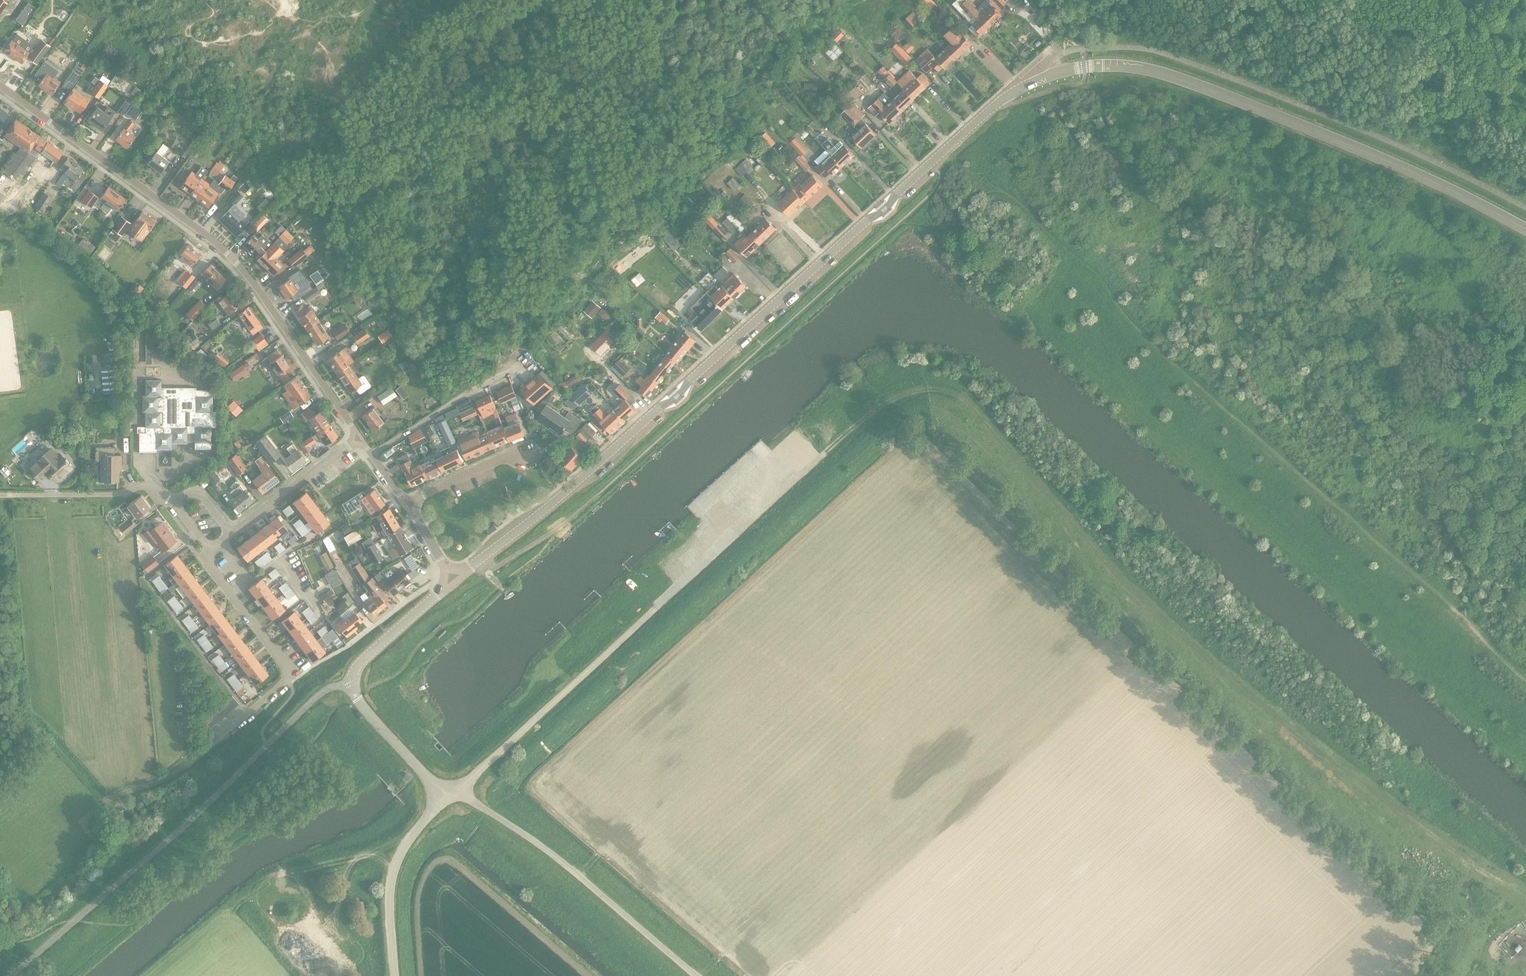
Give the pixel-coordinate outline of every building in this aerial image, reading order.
[(932,0),(924,0),(923,1),(934,13),(940,8),(932,0)] [(959,5),(966,12),(970,17),(968,20),(972,24),(968,28),(976,36),(980,33),(981,34),(990,25),(975,9),(972,6),(967,0),(965,0),(959,5)] [(975,9),(990,25),(1005,11),(1000,7),(1008,0),(984,0),(975,9)] [(24,25),(29,18),(23,14),(18,21),(24,25)] [(954,24),(943,34),(951,42),(946,47),(956,58),(972,43),(961,32),(957,27),(954,24)] [(844,35),(839,29),(832,36),(837,42),(844,35)] [(12,39),(4,50),(21,63),(27,55),(29,56),(28,57),(37,63),(50,45),(41,39),(34,49),(32,48),(34,46),(16,33),(12,39)] [(825,51),(834,60),(843,51),(835,42),(825,51)] [(912,58),(897,42),(891,49),(905,64),(912,58)] [(909,42),(903,47),(908,52),(913,48),(909,42)] [(956,58),(946,47),(935,57),(927,48),(915,60),(924,70),(932,63),(938,70),(943,66),(945,68),(956,58)] [(45,61),(36,75),(42,79),(38,84),(52,94),(60,82),(54,78),(59,71),(45,61)] [(77,72),(82,75),(85,70),(81,67),(76,64),(73,69),(77,72)] [(883,66),(878,71),(885,78),(892,86),(897,81),(883,66)] [(909,69),(897,81),(905,89),(913,99),(930,82),(922,73),(917,78),(909,69)] [(97,85),(95,87),(91,93),(98,98),(107,87),(108,85),(95,76),(91,81),(97,85)] [(67,80),(62,86),(69,91),(74,84),(67,80)] [(856,85),(855,85),(848,92),(855,100),(862,93),(860,91),(864,88),(858,81),(855,84),(856,85)] [(805,91),(816,92),(817,83),(805,82),(805,91)] [(63,102),(74,110),(75,109),(81,112),(90,100),(84,96),(73,88),(63,102)] [(902,91),(891,100),(901,111),(914,99),(913,99),(905,89),(902,91)] [(114,109),(123,115),(131,104),(122,98),(114,109)] [(872,104),(868,107),(875,115),(879,112),(889,123),(901,111),(891,100),(885,106),(878,98),(872,104)] [(852,103),(842,113),(857,128),(864,121),(860,117),(863,114),(852,103)] [(125,114),(131,117),(132,116),(136,118),(141,111),(132,104),(125,114)] [(88,120),(102,129),(114,111),(107,106),(104,111),(97,107),(88,120)] [(4,134),(21,146),(28,151),(39,136),(16,119),(4,134)] [(117,140),(127,147),(135,136),(129,131),(134,123),(129,119),(115,139),(117,140)] [(851,137),(861,147),(876,134),(864,121),(857,128),(858,130),(851,137)] [(837,130),(845,138),(849,134),(841,126),(837,130)] [(776,141),(766,131),(759,138),(769,148),(776,141)] [(788,140),(789,142),(800,155),(807,148),(796,136),(795,137),(793,135),(788,140)] [(47,142),(39,136),(28,151),(10,176),(18,182),(19,180),(36,157),(38,158),(43,152),(55,162),(62,153),(47,142)] [(822,144),(830,153),(842,165),(854,154),(844,144),(844,145),(840,140),(835,145),(828,138),(822,144)] [(148,163),(161,172),(169,161),(162,156),(168,147),(163,143),(157,152),(156,151),(148,163)] [(179,153),(184,157),(192,148),(186,143),(179,153)] [(21,146),(4,169),(0,175),(0,191),(10,176),(28,151),(21,146)] [(826,148),(814,159),(819,164),(816,166),(819,170),(825,176),(830,171),(833,174),(842,166),(830,153),(826,148)] [(200,160),(208,167),(213,161),(203,155),(200,160)] [(761,155),(756,159),(763,165),(767,161),(761,155)] [(795,159),(805,171),(810,166),(800,155),(795,159)] [(56,184),(60,187),(68,175),(75,180),(84,168),(68,157),(59,168),(64,172),(56,184)] [(735,168),(742,175),(753,166),(746,158),(735,168)] [(210,170),(216,175),(225,162),(220,159),(218,162),(216,161),(210,170)] [(191,171),(180,186),(190,193),(201,177),(206,169),(201,166),(195,174),(191,171)] [(77,177),(75,180),(70,187),(75,190),(82,181),(86,176),(81,172),(77,177)] [(210,184),(199,199),(208,206),(213,199),(215,201),(219,196),(216,195),(219,191),(221,192),(224,187),(228,190),(234,182),(238,177),(233,174),(230,178),(224,174),(219,182),(213,178),(210,184)] [(793,188),(792,189),(793,189),(804,201),(822,184),(812,174),(801,185),(799,183),(793,188)] [(728,182),(735,189),(741,184),(734,176),(728,182)] [(190,193),(199,199),(210,184),(201,177),(190,193)] [(239,187),(243,191),(247,186),(244,183),(239,187)] [(101,206),(101,208),(107,212),(112,206),(117,210),(125,199),(108,186),(100,197),(105,201),(101,206)] [(793,189),(792,189),(777,203),(789,215),(804,201),(793,189)] [(81,200),(91,207),(98,197),(88,190),(81,200)] [(229,199),(234,204),(242,195),(237,191),(229,199)] [(44,192),(32,208),(40,214),(47,205),(52,198),(44,192)] [(737,201),(746,210),(754,202),(745,193),(737,201)] [(243,215),(245,214),(234,204),(230,208),(220,219),(236,235),(242,228),(246,224),(240,218),(243,215)] [(146,235),(156,221),(142,211),(132,224),(128,231),(141,241),(146,235)] [(727,216),(739,228),(741,231),(746,226),(731,211),(727,216)] [(252,226),(257,230),(268,219),(263,215),(252,226)] [(121,216),(112,228),(121,234),(125,229),(128,231),(132,225),(132,224),(130,222),(129,222),(121,216)] [(766,218),(751,232),(760,243),(776,228),(766,218)] [(726,233),(727,232),(718,223),(713,228),(715,231),(722,238),(726,233)] [(670,232),(664,238),(670,245),(677,239),(670,232)] [(760,243),(751,232),(746,237),(741,232),(737,236),(740,238),(734,243),(746,256),(760,243)] [(253,254),(257,258),(272,243),(262,234),(258,237),(254,234),(243,245),(252,254),(253,254)] [(77,246),(90,254),(95,246),(83,237),(77,246)] [(257,258),(257,259),(269,270),(273,274),(283,264),(276,257),(288,245),(279,237),(272,244),(272,243),(257,258)] [(178,256),(191,266),(200,254),(188,244),(178,256)] [(288,260),(293,267),(307,256),(307,255),(314,249),(310,244),(303,250),(302,249),(288,260)] [(726,252),(734,261),(739,257),(730,248),(726,252)] [(201,273),(206,278),(217,289),(226,279),(210,263),(201,273)] [(714,274),(719,280),(728,271),(723,266),(714,274)] [(289,278),(277,286),(281,291),(279,292),(279,294),(282,298),(284,298),(285,297),(285,298),(286,298),(291,294),(295,300),(313,288),(299,269),(288,276),(289,278)] [(317,269),(310,274),(317,284),(324,279),(321,275),(317,269)] [(181,281),(187,286),(195,277),(189,272),(181,281)] [(734,273),(722,284),(734,297),(746,285),(734,273)] [(188,287),(193,292),(201,282),(196,278),(188,287)] [(316,286),(316,287),(303,295),(307,300),(320,292),(318,290),(324,286),(322,282),(316,286)] [(140,284),(135,291),(139,294),(144,287),(140,284)] [(708,289),(706,291),(711,295),(710,296),(713,299),(723,309),(734,297),(722,284),(719,287),(715,284),(710,290),(708,289)] [(357,290),(351,295),(356,300),(361,295),(357,290)] [(705,291),(691,305),(698,312),(690,319),(701,330),(708,323),(718,313),(722,308),(722,309),(723,309),(713,299),(710,296),(705,291)] [(216,299),(228,314),(239,305),(229,292),(223,297),(221,294),(216,299)] [(186,313),(192,320),(206,306),(200,299),(186,313)] [(592,301),(584,311),(592,317),(600,307),(592,301)] [(293,309),(307,329),(317,322),(316,321),(317,320),(308,306),(303,309),(301,304),(293,309)] [(237,313),(252,334),(262,326),(247,306),(237,313)] [(661,310),(657,315),(666,322),(670,318),(661,310)] [(216,317),(208,323),(212,328),(220,322),(216,317)] [(641,318),(638,318),(638,326),(644,332),(646,330),(641,325),(641,318)] [(622,326),(632,334),(636,328),(627,321),(622,326)] [(317,322),(307,329),(317,344),(329,336),(328,335),(324,330),(323,331),(317,322)] [(345,324),(333,332),(337,339),(349,331),(345,324)] [(352,336),(357,343),(369,335),(364,328),(352,336)] [(388,329),(380,334),(385,340),(392,336),(388,329)] [(667,354),(675,361),(677,362),(696,339),(685,330),(666,353),(667,354)] [(613,341),(604,332),(591,346),(600,354),(608,346),(611,349),(616,344),(613,341)] [(186,340),(191,348),(200,341),(195,333),(186,340)] [(251,340),(257,348),(266,342),(260,334),(251,340)] [(386,341),(391,350),(396,347),(390,339),(386,341)] [(327,359),(336,373),(348,365),(354,361),(351,357),(344,347),(327,359)] [(196,353),(203,359),(207,354),(200,348),(196,352),(196,353)] [(270,362),(269,362),(277,374),(289,366),(281,354),(281,355),(277,349),(266,357),(270,362)] [(667,354),(650,376),(658,382),(675,361),(667,354)] [(619,358),(614,363),(626,376),(632,370),(619,358)] [(412,359),(407,362),(412,370),(417,367),(412,359)] [(242,363),(233,370),(238,377),(247,370),(246,369),(243,364),(242,363)] [(114,364),(100,366),(103,393),(117,392),(114,364)] [(348,365),(336,373),(350,392),(355,388),(358,393),(360,393),(370,387),(371,385),(364,375),(362,375),(358,378),(348,365)] [(409,365),(403,369),(406,373),(412,369),(409,365)] [(520,389),(534,404),(553,387),(539,372),(520,389)] [(565,381),(569,387),(579,379),(576,374),(565,381)] [(658,382),(650,376),(649,374),(645,379),(641,375),(637,380),(643,386),(639,390),(646,396),(658,382)] [(282,393),(293,408),(298,405),(310,397),(299,381),(297,377),(296,376),(283,384),(287,390),(282,393)] [(139,426),(139,443),(139,451),(156,451),(156,449),(172,448),(172,442),(187,442),(187,432),(195,432),(195,448),(211,448),(211,426),(216,426),(216,416),(212,416),(212,389),(196,390),(195,387),(161,387),(161,379),(146,379),(145,395),(142,395),(142,411),(145,411),(146,426),(139,426)] [(496,390),(501,402),(517,396),(511,383),(496,390)] [(570,396),(578,405),(592,393),(583,384),(570,396)] [(623,400),(615,407),(625,419),(635,410),(630,404),(635,400),(620,384),(613,390),(623,400)] [(377,395),(383,404),(397,395),(391,386),(377,395)] [(395,389),(403,399),(407,395),(399,386),(395,389)] [(477,400),(475,401),(480,411),(495,405),(494,403),(490,394),(477,400)] [(112,399),(114,410),(120,409),(119,398),(112,399)] [(227,407),(236,416),(243,409),(234,400),(227,407)] [(537,419),(544,424),(545,422),(561,433),(565,428),(572,433),(581,419),(569,411),(565,417),(547,404),(537,419)] [(596,404),(590,410),(593,413),(611,432),(625,419),(615,408),(606,416),(599,408),(596,404)] [(362,416),(374,430),(384,422),(389,418),(383,411),(380,414),(374,406),(363,415),(362,416)] [(477,413),(474,407),(470,409),(460,413),(457,407),(445,413),(448,419),(460,414),(462,420),(477,413)] [(309,418),(318,431),(328,423),(320,410),(314,414),(312,410),(311,411),(308,408),(300,413),(305,420),(309,418)] [(279,417),(282,422),(292,416),(289,410),(279,417)] [(509,424),(504,426),(510,440),(525,434),(516,412),(505,416),(509,424)] [(444,413),(436,418),(438,423),(449,445),(456,441),(445,419),(446,419),(444,413)] [(279,425),(283,431),(289,427),(285,421),(279,425)] [(579,430),(588,439),(596,431),(587,422),(579,430)] [(328,423),(318,431),(316,432),(317,432),(300,444),(306,452),(311,449),(309,446),(320,438),(325,444),(337,436),(328,423)] [(430,426),(424,429),(427,435),(432,433),(433,430),(430,426)] [(494,428),(485,432),(492,447),(509,440),(510,440),(504,426),(503,426),(495,430),(494,428)] [(408,436),(414,447),(428,441),(422,429),(408,436)] [(492,447),(485,432),(479,435),(477,430),(457,439),(466,459),(474,455),(475,456),(484,452),(484,451),(492,447)] [(576,435),(584,443),(588,439),(580,431),(576,435)] [(264,435),(254,443),(263,454),(268,460),(269,462),(279,455),(264,435)] [(237,440),(234,443),(239,450),(243,448),(237,440)] [(560,460),(564,463),(565,462),(572,468),(583,456),(578,451),(582,446),(575,441),(560,458),(561,459),(560,460)] [(291,453),(285,458),(293,469),(305,459),(292,443),(286,447),(291,453)] [(445,455),(438,458),(444,470),(463,460),(458,448),(454,450),(451,445),(442,450),(445,455)] [(101,480),(118,480),(118,469),(118,465),(121,465),(121,455),(115,455),(115,446),(95,446),(95,460),(101,460),(101,480)] [(30,470),(40,480),(49,472),(55,479),(61,473),(63,474),(71,467),(60,454),(57,456),(50,448),(37,460),(39,461),(30,470)] [(426,472),(422,464),(421,463),(414,467),(408,453),(399,458),(401,463),(403,466),(412,485),(428,477),(426,472)] [(236,454),(227,460),(237,474),(245,468),(236,454)] [(263,454),(255,460),(259,467),(265,463),(268,460),(263,454)] [(430,460),(422,464),(426,472),(428,477),(444,469),(438,458),(430,462),(430,460)] [(253,479),(262,492),(278,480),(265,463),(259,467),(263,471),(253,479)] [(206,475),(213,485),(220,480),(212,470),(206,475)] [(231,499),(239,510),(252,500),(240,484),(230,492),(234,497),(231,499)] [(362,491),(342,503),(348,513),(356,508),(355,506),(364,501),(366,504),(369,501),(376,510),(384,503),(374,489),(365,495),(362,491)] [(294,501),(301,510),(313,501),(306,492),(294,501)] [(129,507),(136,517),(150,506),(141,494),(128,505),(125,501),(117,506),(122,513),(129,507)] [(301,510),(309,521),(321,512),(313,501),(301,510)] [(282,510),(287,516),(294,511),(289,504),(282,510)] [(386,532),(387,534),(400,527),(392,513),(389,508),(376,515),(379,520),(372,524),(377,532),(384,528),(386,532)] [(321,512),(309,521),(316,531),(329,522),(321,512)] [(277,517),(267,524),(277,536),(280,534),(282,537),(289,532),(287,529),(277,517)] [(293,523),(298,530),(304,524),(300,518),(293,523)] [(121,527),(125,533),(135,525),(131,520),(121,527)] [(155,542),(162,551),(176,540),(170,533),(169,533),(166,530),(167,529),(162,522),(151,530),(150,528),(144,533),(152,544),(155,542)] [(349,523),(340,528),(343,533),(352,528),(349,523)] [(267,524),(257,532),(268,544),(277,536),(267,524)] [(304,524),(298,530),(302,536),(309,530),(304,524)] [(486,530),(489,534),(497,528),(494,524),(486,530)] [(400,527),(387,534),(394,546),(388,550),(393,558),(399,555),(412,547),(403,532),(405,530),(402,526),(400,527)] [(344,535),(349,544),(362,537),(357,528),(344,535)] [(257,532),(248,539),(258,551),(268,544),(257,532)] [(291,544),(298,539),(295,535),(288,540),(291,544)] [(258,551),(248,539),(238,547),(247,559),(258,551)] [(286,548),(280,541),(274,546),(279,553),(286,548)] [(382,557),(374,543),(365,548),(374,562),(382,557)] [(267,551),(261,556),(266,563),(272,558),(267,551)] [(326,551),(319,555),(326,569),(334,565),(326,551)] [(165,564),(172,573),(184,564),(177,554),(165,564)] [(142,563),(147,571),(148,570),(158,563),(152,555),(142,563)] [(348,562),(352,567),(351,568),(362,584),(370,578),(359,562),(362,561),(358,555),(348,562)] [(266,563),(261,556),(254,561),(260,568),(266,563)] [(172,573),(179,583),(191,573),(184,564),(172,573)] [(268,573),(273,580),(280,574),(275,568),(268,573)] [(384,573),(388,577),(383,581),(393,594),(409,581),(400,568),(394,573),(390,568),(384,573)] [(379,572),(373,576),(378,582),(383,578),(379,572)] [(179,583),(187,592),(199,583),(191,573),(179,583)] [(152,580),(156,586),(163,580),(158,575),(152,580)] [(369,597),(364,601),(374,614),(386,604),(384,602),(389,599),(372,577),(366,582),(370,587),(364,592),(369,597)] [(249,587),(257,597),(269,588),(261,578),(249,587)] [(163,580),(156,586),(161,592),(168,587),(163,580)] [(279,587),(283,593),(290,588),(285,582),(279,587)] [(187,592),(195,603),(208,594),(199,583),(187,592)] [(257,597),(265,608),(277,598),(269,588),(257,597)] [(290,588),(283,593),(288,599),(295,594),(290,588)] [(321,596),(325,602),(335,596),(331,589),(321,596)] [(195,603),(202,613),(215,604),(208,594),(195,603)] [(167,600),(171,606),(178,601),(174,595),(167,600)] [(277,598),(265,608),(272,618),(284,608),(277,598)] [(178,601),(171,606),(176,612),(183,607),(178,601)] [(202,613),(209,622),(222,613),(215,604),(202,613)] [(302,611),(307,617),(314,613),(309,606),(302,611)] [(282,620),(289,630),(302,621),(294,611),(282,620)] [(336,623),(346,636),(357,627),(355,625),(362,620),(355,611),(344,620),(342,618),(336,623)] [(209,622),(218,633),(230,624),(222,613),(209,622)] [(314,613),(307,617),(311,623),(318,618),(314,613)] [(182,619),(187,626),(193,620),(188,614),(182,619)] [(193,620),(187,626),(191,632),(198,626),(193,620)] [(289,630),(297,641),(310,631),(302,621),(289,630)] [(218,633),(225,642),(237,633),(230,624),(218,633)] [(297,641),(305,651),(318,642),(317,641),(310,631),(297,641)] [(328,631),(322,637),(326,643),(333,638),(328,631)] [(225,642),(232,652),(244,643),(237,633),(225,642)] [(197,639),(201,645),(208,640),(203,634),(197,639)] [(318,642),(305,651),(312,660),(325,651),(322,647),(327,644),(326,643),(322,638),(317,641),(318,642)] [(208,640),(201,645),(206,651),(213,646),(208,640)] [(232,652),(240,662),(252,653),(244,643),(232,652)] [(212,658),(216,665),(223,659),(218,653),(212,658)] [(240,662),(248,673),(260,663),(252,653),(240,662)] [(223,659),(216,665),(221,671),(228,666),(223,659)] [(260,663),(248,673),(255,682),(267,673),(260,663)] [(227,678),(231,684),(238,678),(233,673),(227,678)] [(238,678),(231,684),(236,691),(243,685),(238,678)] [(232,695),(228,699),(234,707),(239,703),(232,695)] [(228,699),(224,702),(230,710),(234,707),(228,699)] [(224,702),(219,706),(226,714),(230,710),(224,702)] [(219,706),(215,709),(222,718),(226,714),(219,706)] [(215,709),(211,713),(218,721),(222,718),(215,709)] [(211,713),(207,717),(214,725),(218,721),(211,713)] [(207,717),(203,720),(210,728),(214,725),(207,717)]
